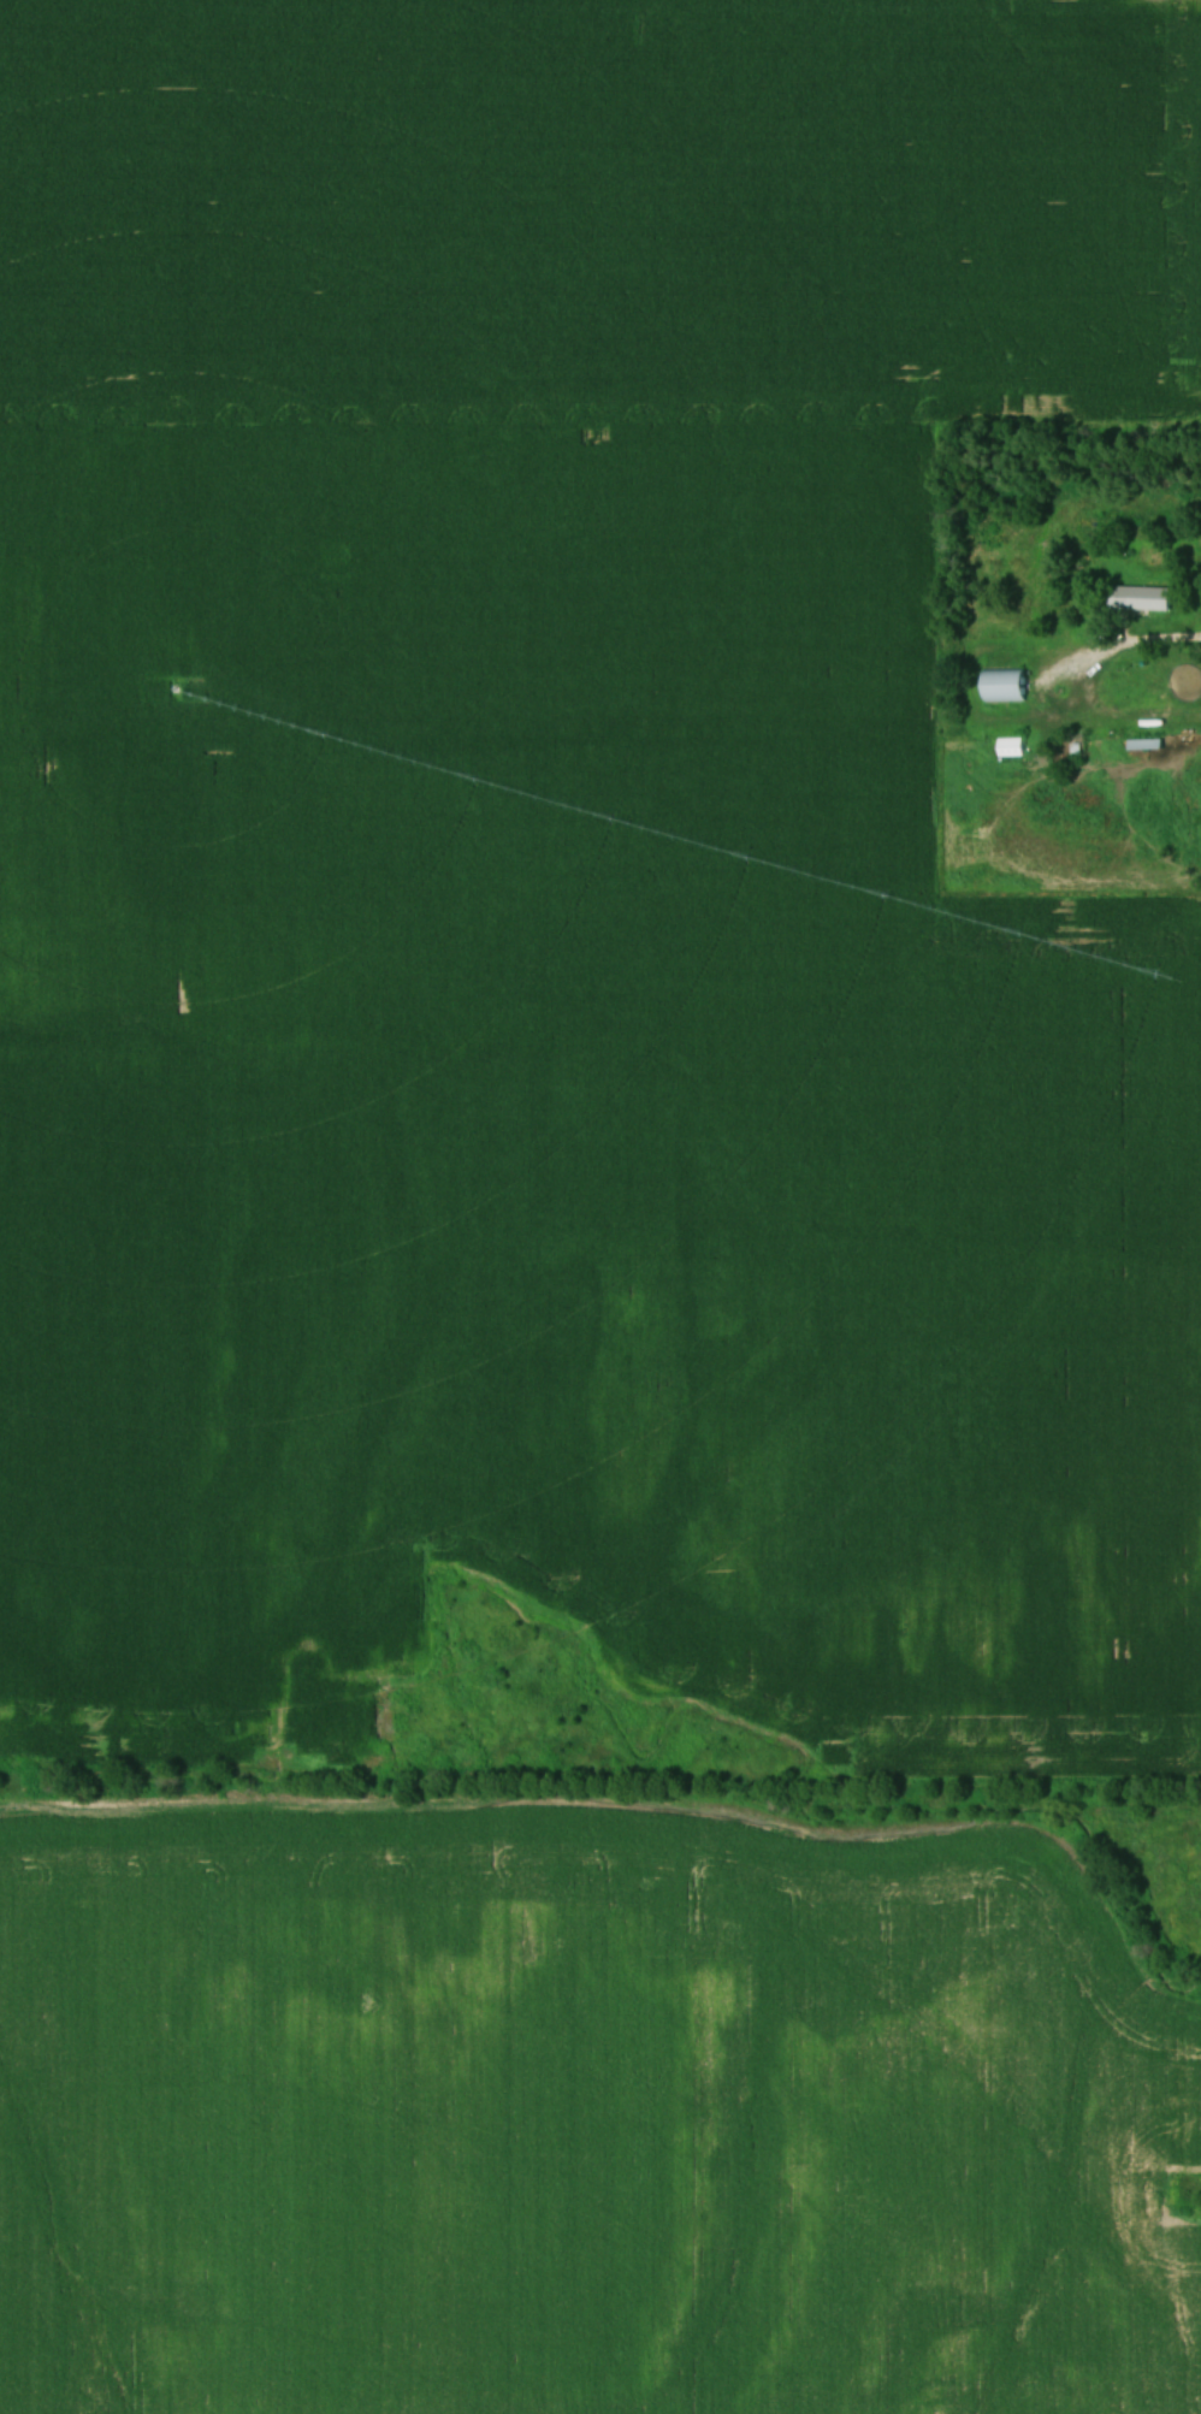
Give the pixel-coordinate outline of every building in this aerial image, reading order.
[(1170,612),(1171,588),(1119,587),(1118,611),(1170,612)] [(984,670),(984,701),(1026,701),(1026,670),(984,670)] [(1162,740),(1130,740),(1130,749),(1162,749),(1162,740)]
